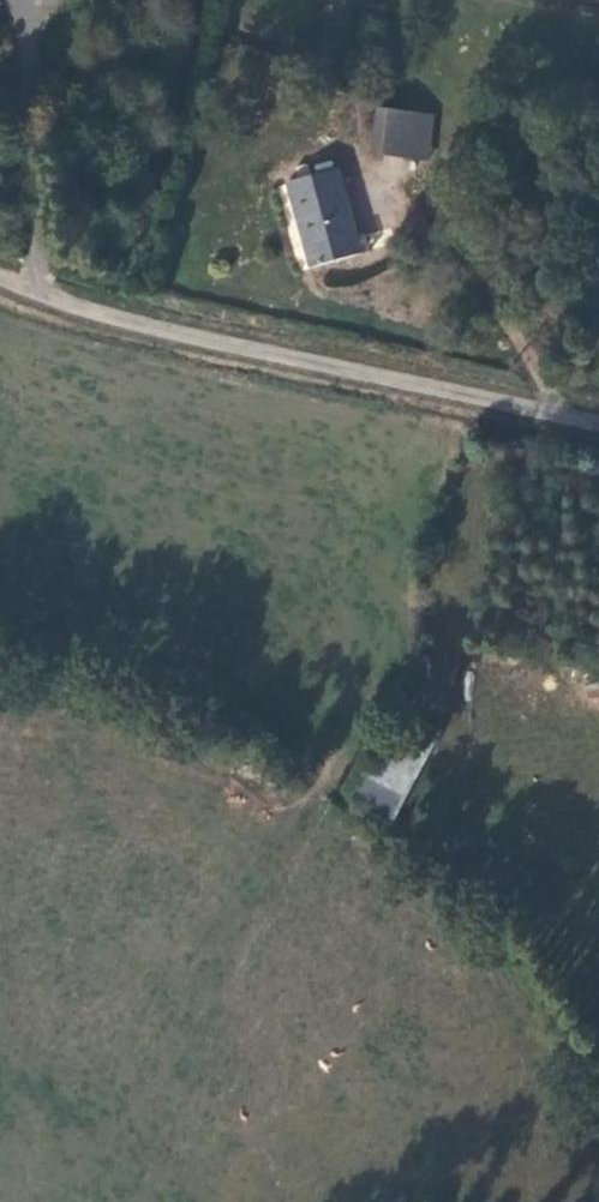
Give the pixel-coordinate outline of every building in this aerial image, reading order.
[(401,160),(406,115),(367,110),(364,136),(362,154),(401,160)] [(401,160),(413,161),(420,117),(406,115),(401,160)] [(282,165),(285,171),(296,167),(295,162),(282,165)] [(275,180),(298,265),(360,249),(356,233),(343,234),(325,165),(275,180)] [(395,822),(426,750),(389,734),(358,805),(395,822)]
